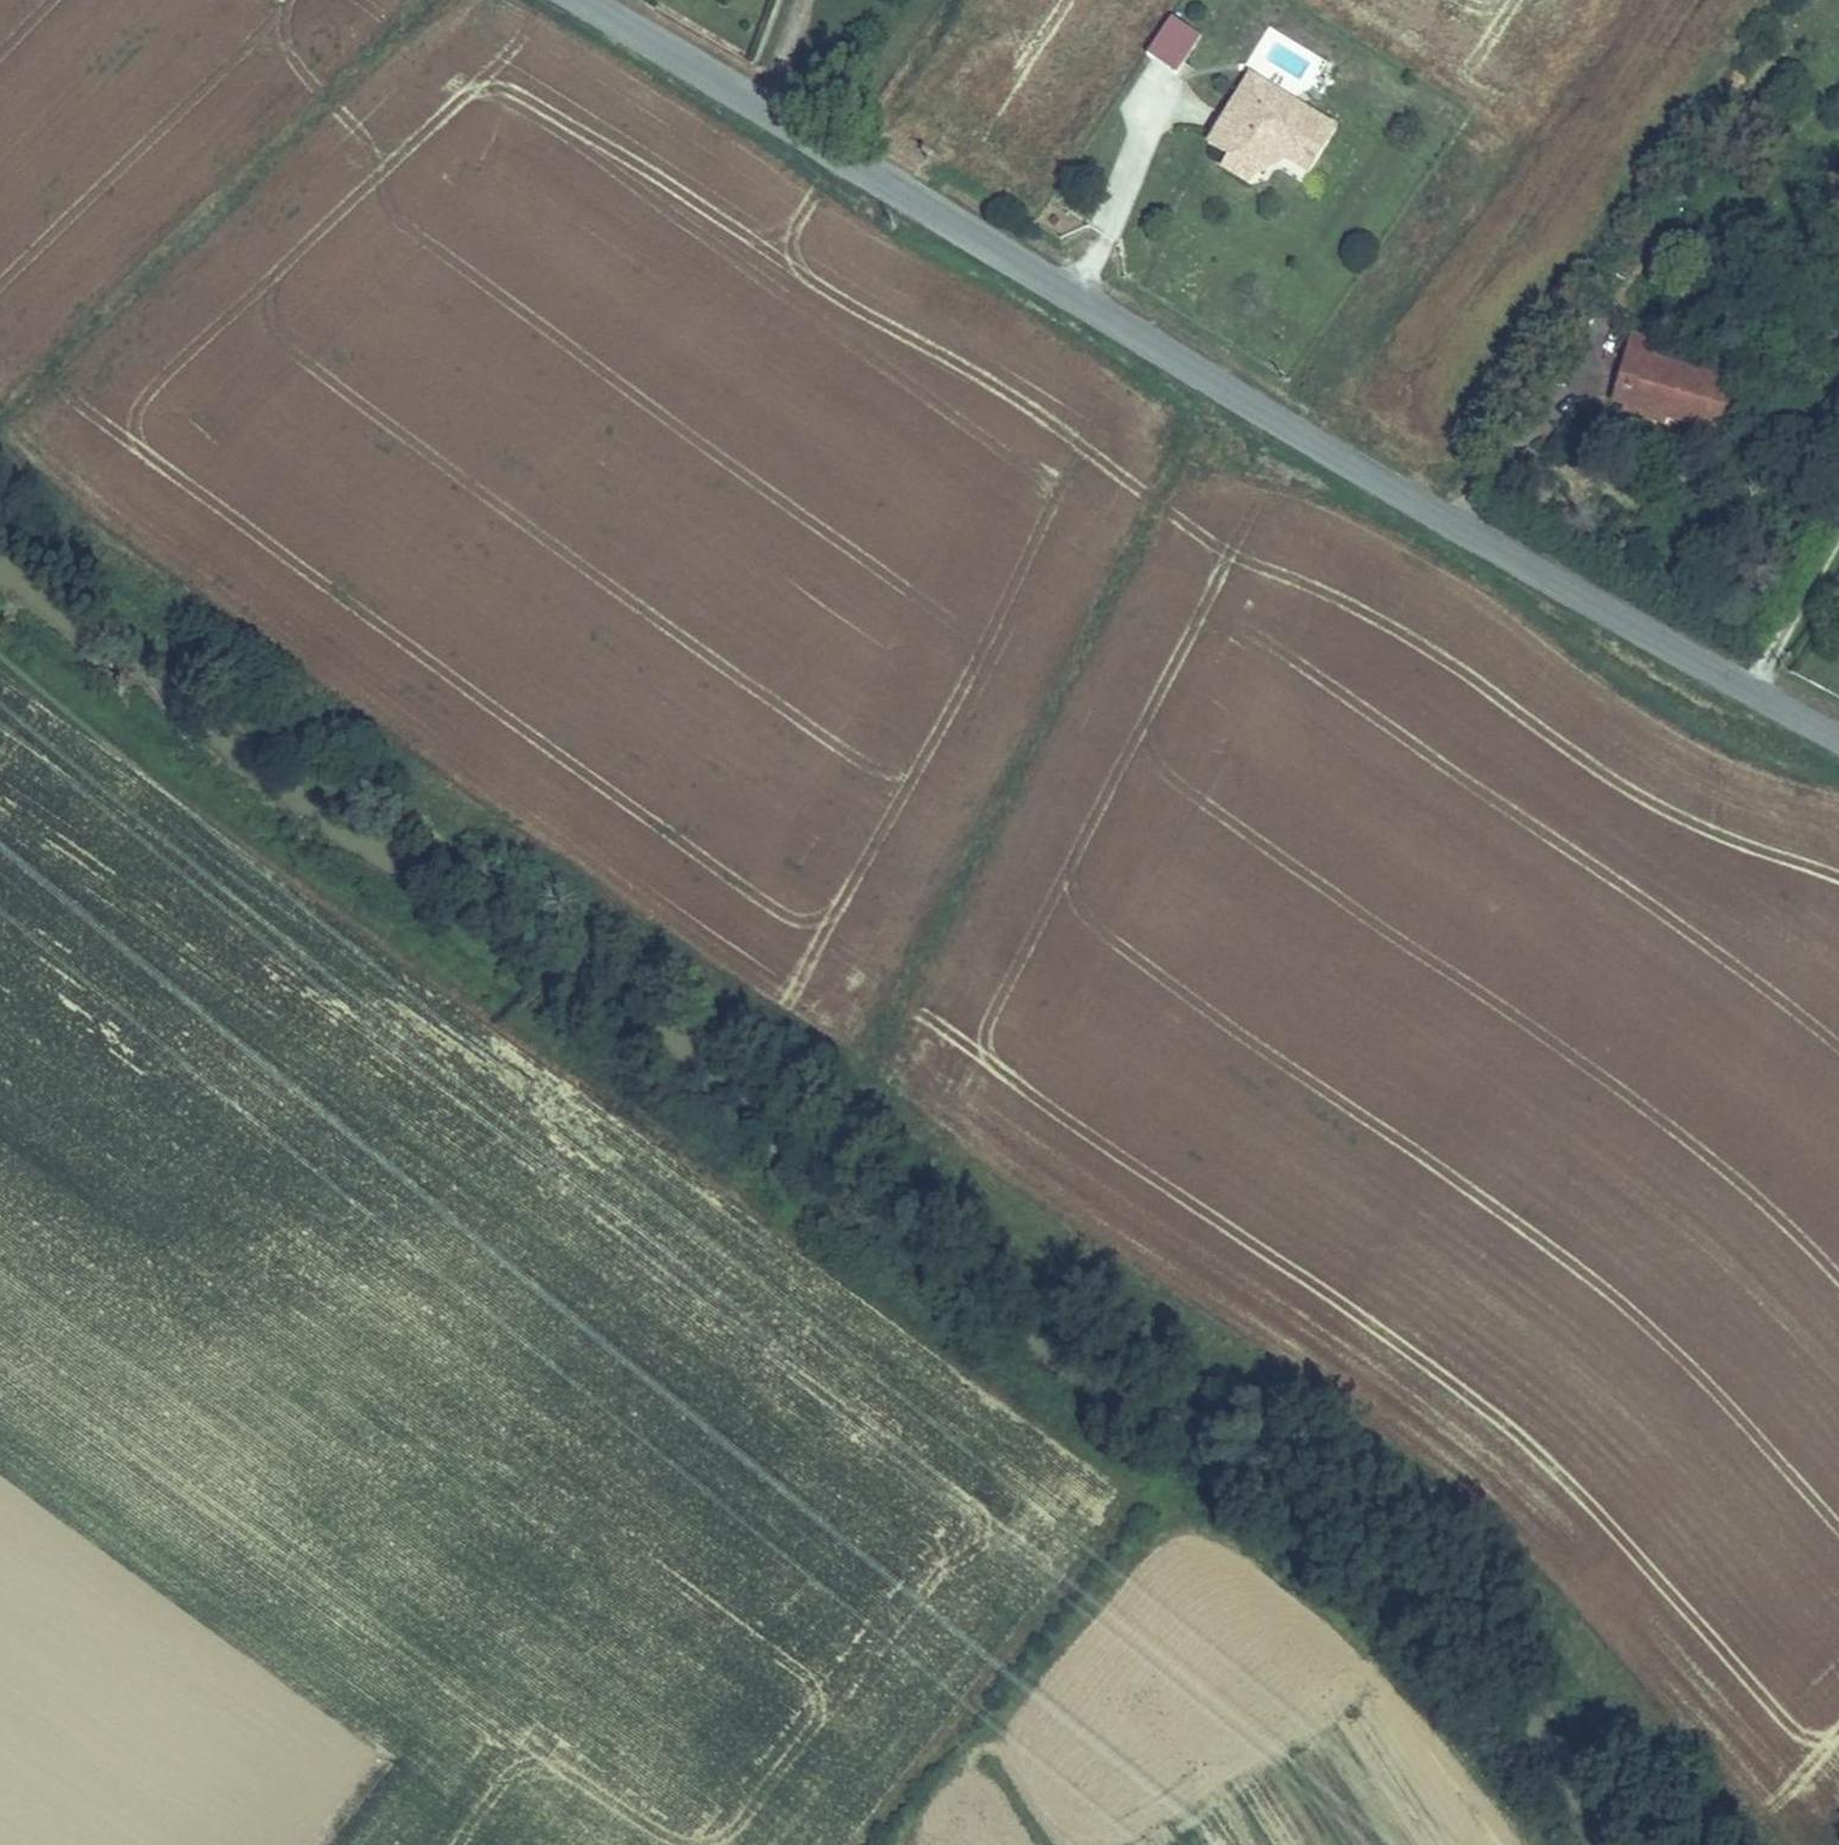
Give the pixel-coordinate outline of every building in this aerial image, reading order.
[(1177,72),(1201,34),(1169,13),(1144,52),(1177,72)] [(1285,103),(1243,78),(1234,94),(1276,119),(1285,103)] [(1304,174),(1330,130),(1285,103),(1276,119),(1234,94),(1202,147),(1223,159),(1249,175),(1252,176),(1266,152),(1279,159),(1304,174)] [(1252,176),(1279,159),(1266,152),(1252,176)] [(1249,175),(1223,159),(1216,170),(1243,185),(1249,175)] [(1628,347),(1663,357),(1665,347),(1632,336),(1628,347)] [(1724,378),(1663,357),(1628,347),(1618,381),(1632,386),(1631,394),(1681,410),(1680,419),(1710,429),(1724,378)] [(1668,416),(1680,419),(1681,410),(1631,394),(1632,386),(1618,381),(1613,397),(1623,400),(1623,408),(1664,421),(1668,416)]
